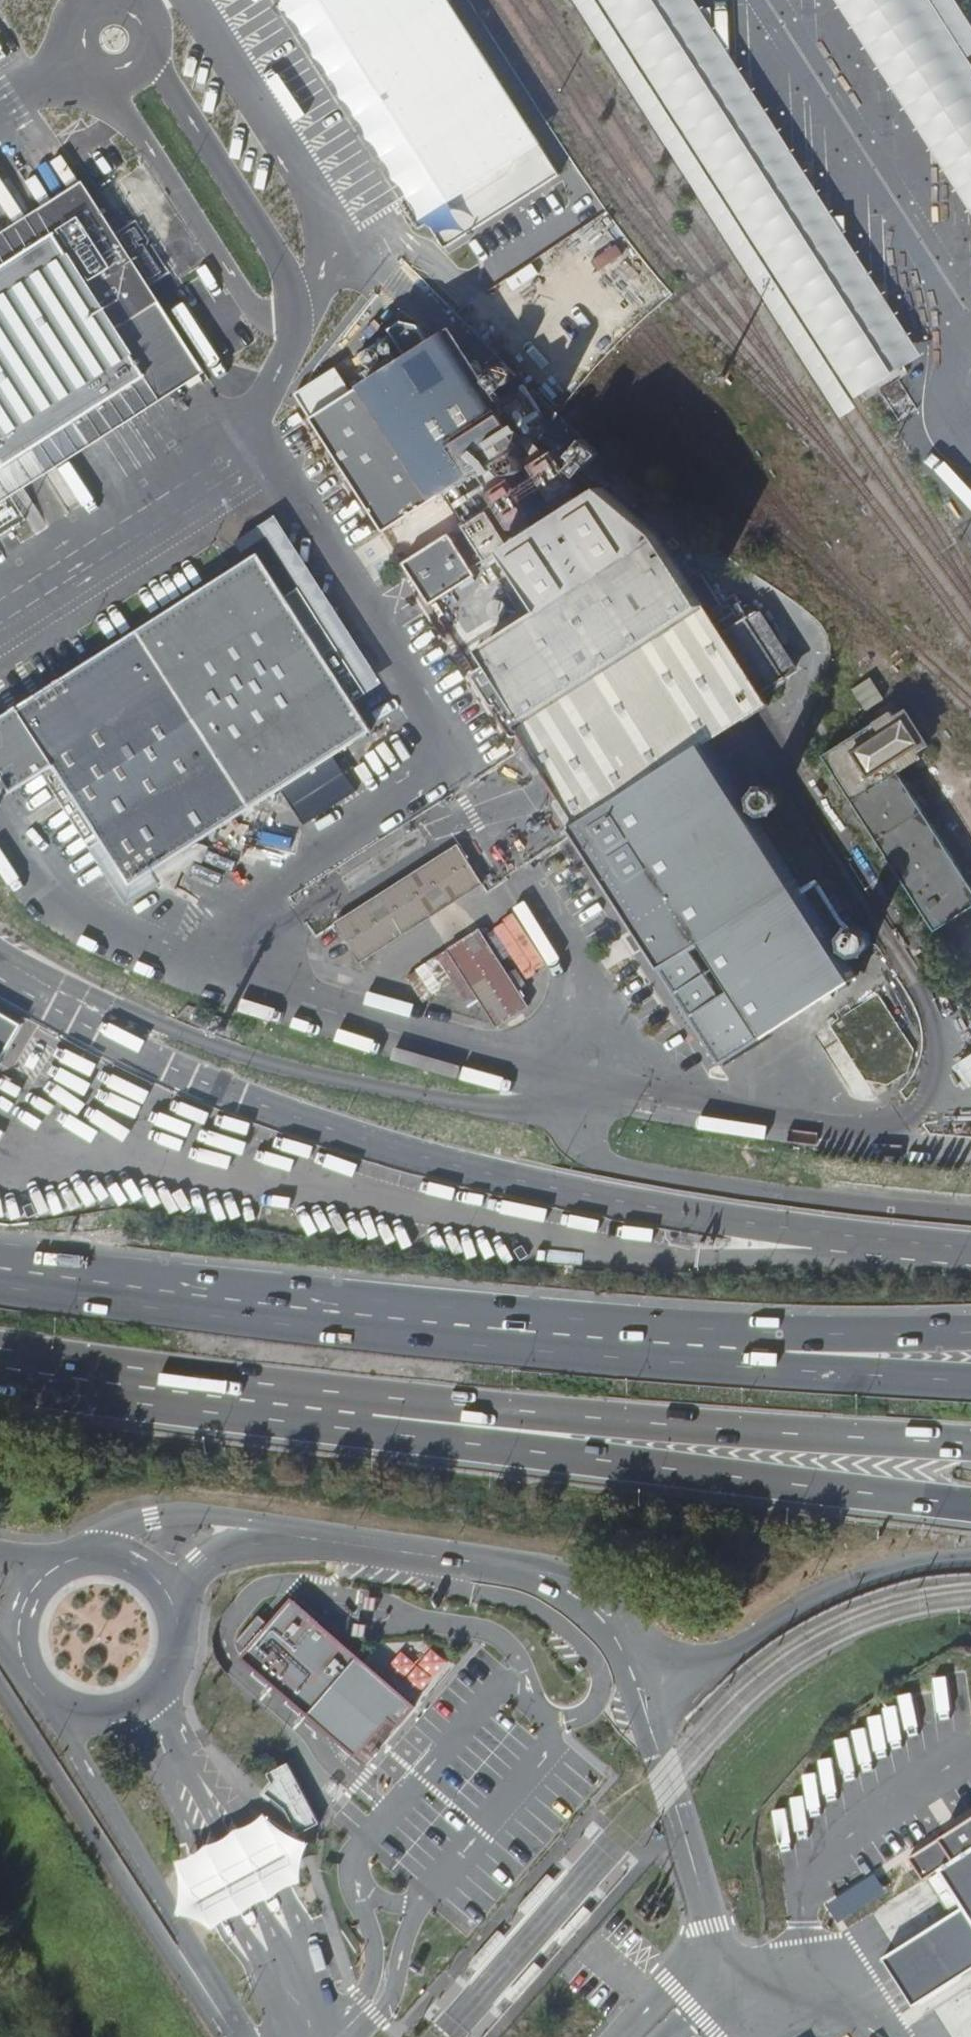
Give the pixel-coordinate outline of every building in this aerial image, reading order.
[(466,230),(560,167),(457,0),(320,0),(466,230)] [(768,109),(699,0),(577,0),(681,163),(839,411),(926,356),(768,109)] [(960,0),(839,0),(868,45),(970,207),(970,17),(960,0)] [(0,268),(0,435),(13,427),(41,471),(203,368),(87,189),(51,212),(61,228),(0,268)] [(376,376),(352,391),(311,417),(383,531),(526,444),(468,353),(438,337),(434,340),(423,324),(406,320),(394,328),(396,332),(410,355),(376,376)] [(410,355),(396,332),(362,353),(376,376),(410,355)] [(311,417),(352,391),(337,367),(296,392),(311,417)] [(21,484),(41,471),(13,427),(0,435),(0,452),(21,484)] [(556,451),(533,465),(556,501),(580,485),(556,451)] [(21,484),(0,452),(0,497),(21,484)] [(527,465),(527,461),(525,458),(522,456),(519,455),(516,455),(512,457),(510,459),(509,462),(509,466),(510,469),(512,472),(515,473),(518,474),(522,473),(525,471),(526,468),(527,465)] [(615,470),(614,467),(612,464),(608,462),(605,462),(601,463),(598,465),(596,468),(595,472),(596,476),(598,479),(601,481),(604,482),(608,482),(611,480),(614,477),(615,474),(615,470)] [(514,478),(489,493),(492,498),(511,528),(512,530),(537,513),(514,478)] [(573,837),(718,1066),(764,1037),(763,1035),(863,972),(864,971),(713,739),(769,703),(660,533),(604,487),(505,550),(544,609),(484,648),(493,662),(478,671),(477,672),(476,673),(476,676),(477,678),(493,703),(494,705),(496,705),(497,705),(500,704),(504,710),(502,711),(502,712),(501,713),(501,715),(513,734),(514,735),(515,735),(516,736),(518,736),(519,736),(520,736),(525,745),(525,747),(524,748),(524,749),(524,750),(524,751),(537,772),(538,773),(539,773),(540,774),(541,774),(543,774),(544,774),(559,798),(558,799),(558,800),(557,802),(558,804),(559,805),(572,826),(567,829),(573,837)] [(492,498),(458,519),(481,554),(504,539),(501,534),(511,528),(492,498)] [(403,562),(430,604),(476,574),(450,533),(403,562)] [(0,718),(0,772),(13,792),(56,765),(132,884),(153,871),(198,842),(372,730),(259,553),(0,718)] [(497,618),(502,616),(506,608),(505,603),(501,599),(496,599),(491,600),(487,607),(489,612),(492,616),(497,618)] [(363,654),(347,665),(364,691),(381,680),(363,654)] [(870,678),(853,689),(866,710),(884,699),(870,678)] [(892,711),(823,756),(935,931),(970,908),(970,886),(899,772),(921,758),(892,711)] [(17,792),(29,808),(46,795),(34,779),(17,792)] [(780,801),(778,793),(771,788),(762,790),(757,797),(758,806),(766,811),(774,809),(780,801)] [(198,842),(153,871),(161,884),(178,889),(179,889),(185,874),(192,877),(199,861),(206,864),(213,847),(198,842)] [(456,901),(483,884),(458,844),(334,923),(360,963),(424,922),(456,901)] [(530,1006),(480,928),(447,949),(497,1027),(530,1006)] [(871,942),(869,934),(862,929),(853,931),(848,938),(850,946),(857,951),(865,950),(871,942)] [(20,1023),(0,1011),(0,1058),(20,1023)] [(866,1031),(860,1036),(857,1044),(856,1051),(858,1059),(862,1065),(869,1070),(876,1072),(884,1072),(891,1068),(897,1063),(900,1056),(901,1048),(899,1041),(895,1034),(888,1030),(881,1027),(873,1028),(866,1031)] [(294,1595),(244,1653),(360,1753),(378,1732),(392,1715),(401,1722),(418,1702),(294,1595)] [(261,1615),(237,1640),(244,1647),(268,1622),(261,1615)] [(290,1760),(268,1771),(275,1780),(263,1793),(286,1809),(299,1831),(320,1820),(290,1760)] [(196,1852),(179,1857),(184,1884),(179,1911),(200,1916),(217,1926),(230,1915),(246,1911),(259,1899),(275,1894),(288,1884),(305,1879),(306,1859),(312,1839),(286,1827),(268,1809),(253,1820),(238,1826),(225,1836),(208,1841),(196,1852)] [(908,1855),(923,1878),(940,1866),(964,1903),(883,1955),(913,2003),(970,1966),(970,1815),(908,1855)] [(876,1870),(829,1902),(841,1920),(888,1888),(876,1870)]
